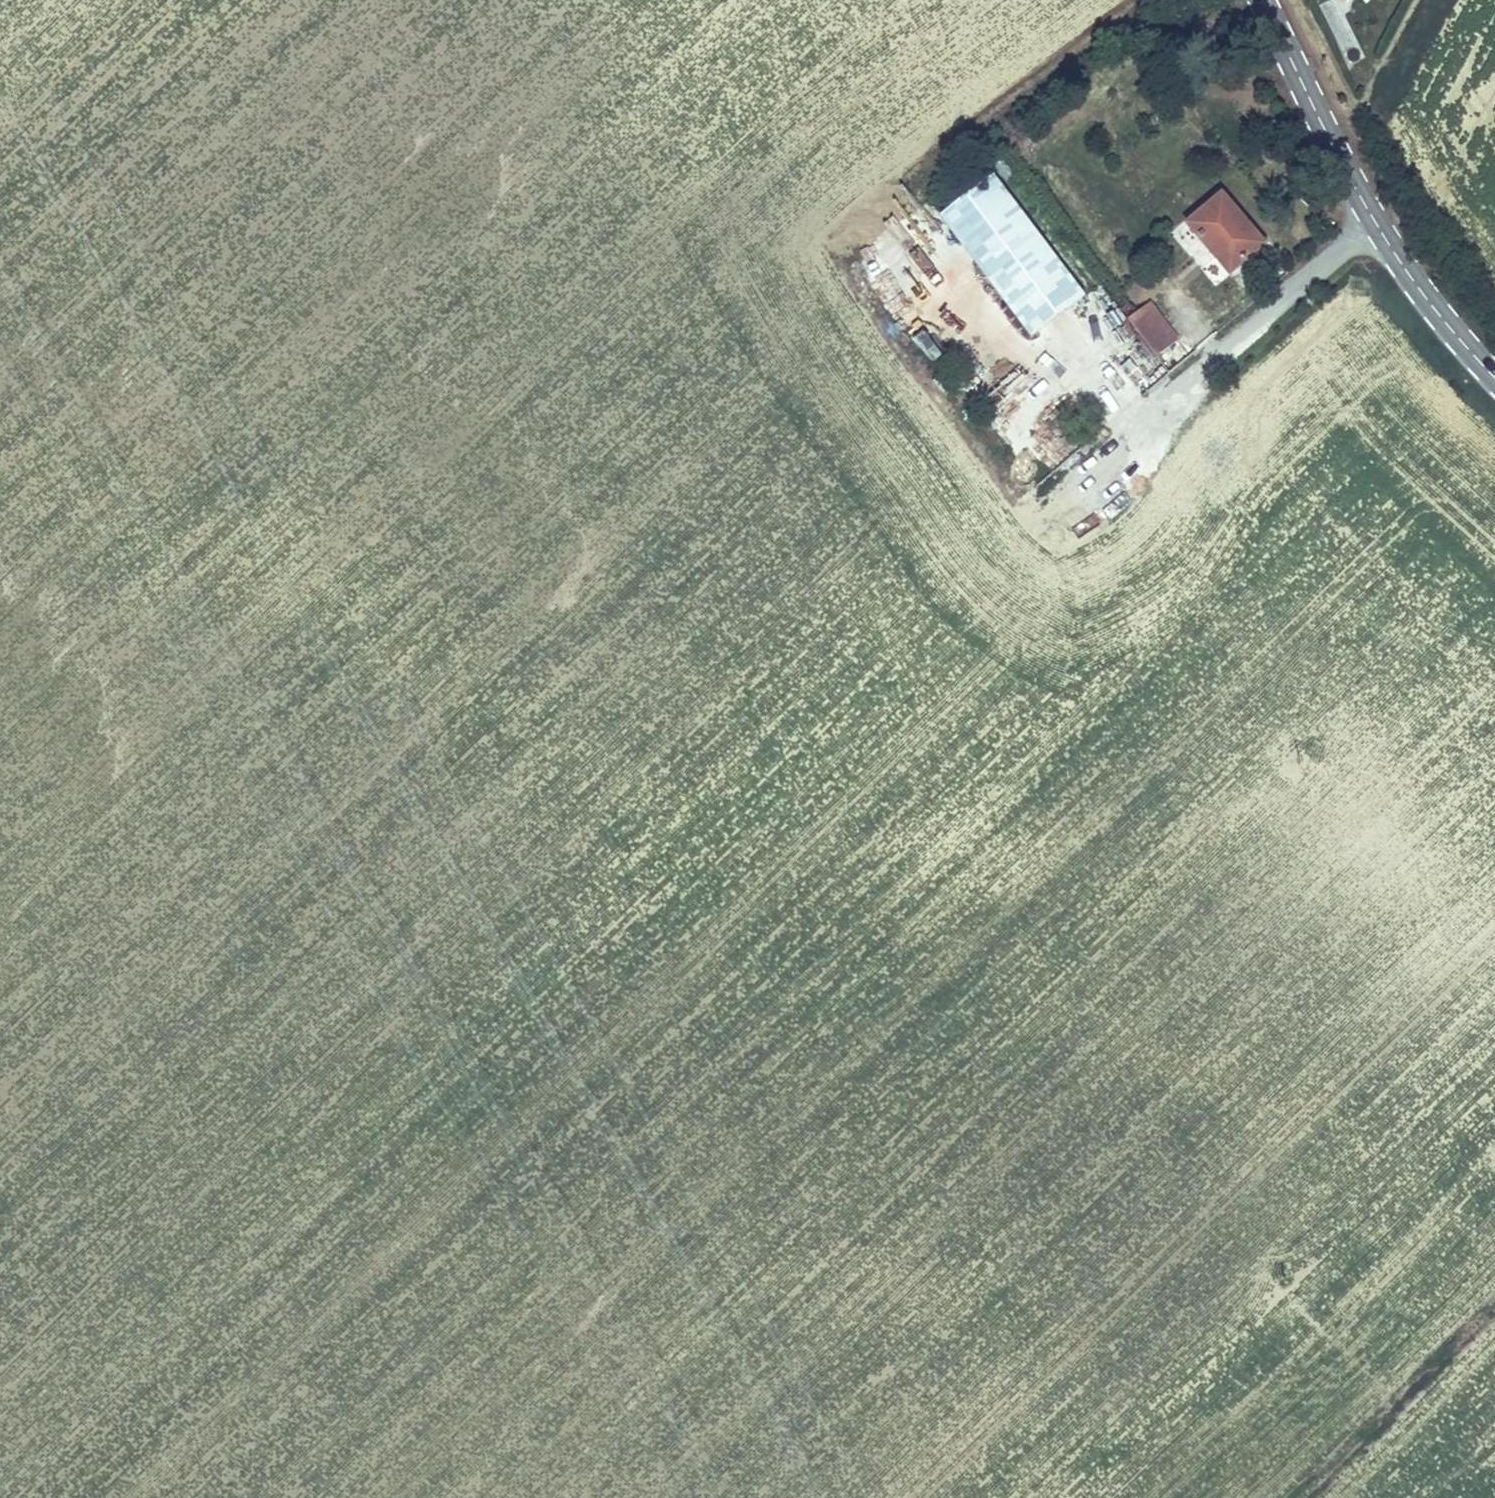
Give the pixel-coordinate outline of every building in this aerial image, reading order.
[(1090,300),(991,176),(937,218),(1031,344),(1090,300)] [(1187,231),(1233,285),(1272,252),(1226,198),(1187,231)] [(1182,339),(1154,303),(1132,320),(1160,356),(1182,339)] [(998,406),(1027,385),(1017,371),(988,392),(998,406)]
